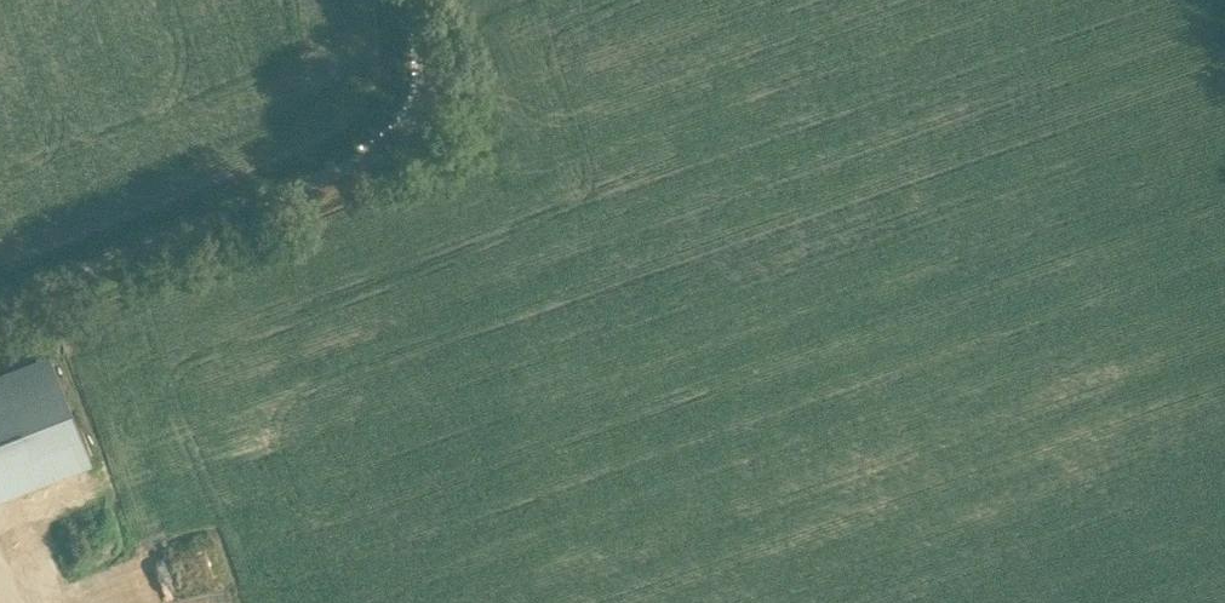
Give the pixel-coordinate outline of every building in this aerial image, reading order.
[(90,458),(50,356),(0,375),(0,493),(90,458)]
